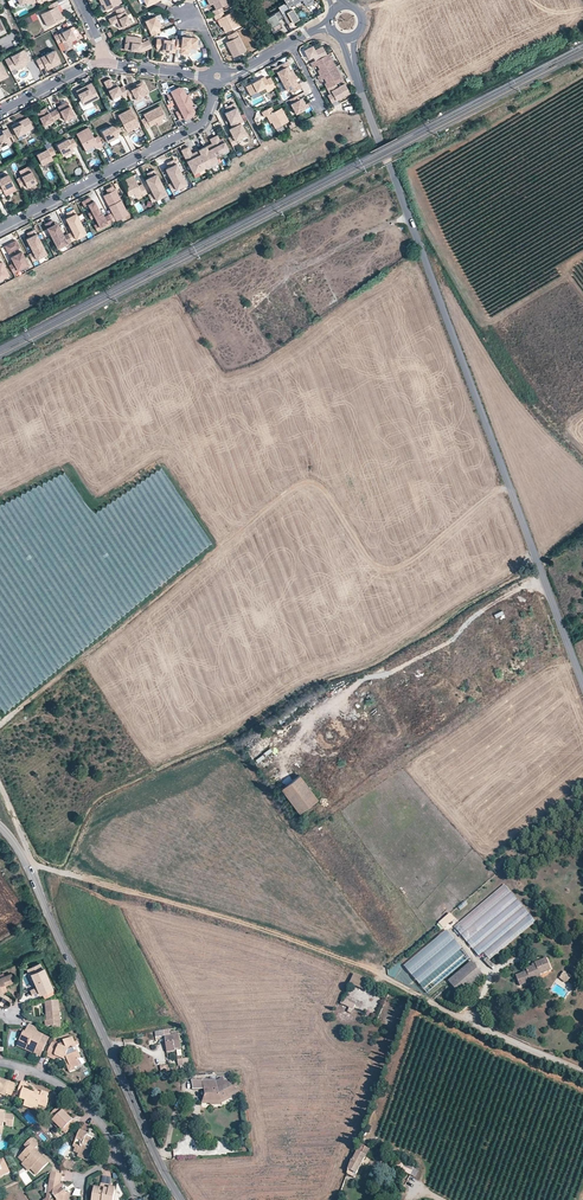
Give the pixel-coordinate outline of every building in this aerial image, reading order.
[(56,0),(47,4),(49,8),(40,13),(47,25),(62,17),(56,5),(58,4),(56,0)] [(103,3),(106,10),(119,3),(118,0),(101,0),(103,3)] [(222,12),(223,11),(221,7),(230,3),(229,0),(207,0),(209,5),(213,4),(215,9),(212,11),(214,15),(222,12)] [(290,19),(285,11),(289,9),(288,7),(299,0),(284,0),(277,5),(279,8),(283,15),(286,21),(290,19)] [(123,7),(115,10),(117,15),(108,19),(111,25),(116,22),(119,28),(130,23),(123,7)] [(283,15),(279,8),(264,17),(272,31),(281,25),(277,19),(283,15)] [(289,9),(285,11),(290,19),(294,17),(289,9)] [(26,24),(38,18),(35,12),(23,17),(26,24)] [(214,15),(214,16),(216,20),(217,20),(219,19),(222,26),(225,32),(239,25),(233,12),(224,16),(222,12),(214,15)] [(151,34),(160,30),(157,25),(159,24),(157,19),(154,14),(144,19),(151,34)] [(286,22),(288,28),(296,25),(293,19),(286,22)] [(72,25),(69,27),(74,36),(77,35),(77,33),(74,26),(72,25)] [(53,35),(57,42),(61,40),(66,49),(72,46),(70,43),(69,41),(71,40),(75,38),(74,36),(69,27),(53,35)] [(245,51),(236,32),(227,36),(229,40),(226,42),(233,57),(245,51)] [(151,46),(148,38),(140,42),(141,36),(125,34),(124,48),(141,50),(151,46)] [(176,43),(175,47),(180,48),(179,52),(188,53),(189,45),(196,46),(197,37),(182,35),(181,38),(176,37),(176,43)] [(164,50),(175,51),(175,47),(176,43),(171,43),(172,39),(157,37),(156,44),(156,47),(162,47),(165,48),(164,50)] [(315,61),(327,55),(322,47),(314,51),(312,46),(304,50),(308,59),(313,57),(315,61)] [(35,58),(40,67),(45,65),(52,61),(54,64),(60,61),(54,48),(35,58)] [(4,58),(9,67),(13,65),(15,67),(25,62),(24,61),(29,59),(23,49),(4,58)] [(315,61),(310,63),(312,67),(317,65),(319,70),(317,71),(320,75),(335,67),(328,54),(327,55),(315,61)] [(281,81),(294,74),(292,69),(290,70),(289,71),(286,66),(288,66),(290,65),(287,61),(272,69),(274,73),(276,72),(281,81)] [(324,84),(327,88),(335,84),(342,80),(335,67),(317,77),(319,81),(324,78),(326,83),(324,84)] [(297,79),(294,74),(281,81),(286,90),(291,87),(293,92),(301,87),(299,83),(297,84),(296,85),(294,81),(295,80),(297,79)] [(258,90),(261,95),(276,87),(270,77),(266,80),(264,77),(245,86),(250,95),(258,90)] [(126,90),(123,86),(119,88),(116,83),(112,85),(109,79),(104,82),(112,98),(121,94),(123,97),(128,94),(126,90)] [(82,87),(76,91),(83,105),(99,98),(91,83),(86,85),(88,89),(84,90),(82,87)] [(128,94),(130,98),(134,96),(136,100),(148,93),(143,83),(131,90),(130,88),(126,90),(128,94)] [(335,84),(327,88),(329,93),(330,92),(331,93),(330,94),(327,96),(331,103),(349,93),(344,84),(337,88),(335,84)] [(175,111),(179,118),(183,116),(184,117),(192,113),(194,109),(190,102),(193,101),(188,92),(185,93),(182,87),(178,85),(169,90),(170,92),(166,94),(170,101),(174,99),(176,102),(177,104),(176,105),(178,109),(175,111)] [(299,99),(297,95),(289,99),(291,103),(290,104),(296,113),(307,108),(304,102),(303,103),(300,99),(299,99)] [(58,108),(54,110),(58,118),(62,115),(65,120),(74,115),(67,102),(62,104),(62,106),(58,108)] [(243,122),(233,103),(228,106),(225,107),(228,111),(224,113),(232,127),(229,129),(232,135),(228,138),(232,146),(237,143),(235,140),(246,135),(240,123),(243,122)] [(145,117),(141,119),(145,127),(149,125),(148,123),(155,119),(156,122),(157,123),(162,121),(160,117),(164,114),(159,105),(143,113),(145,117)] [(271,121),(274,127),(288,120),(281,107),(273,111),(271,106),(261,111),(264,116),(266,115),(268,114),(271,121)] [(58,118),(54,110),(49,113),(46,107),(36,112),(43,125),(58,118)] [(123,124),(119,126),(121,130),(123,135),(128,133),(126,130),(125,129),(129,127),(130,128),(138,124),(130,107),(117,113),(123,124)] [(11,126),(17,137),(33,128),(28,117),(11,126)] [(116,132),(121,130),(119,126),(117,123),(112,125),(112,124),(101,129),(107,141),(118,135),(116,132)] [(98,147),(103,145),(98,136),(94,138),(88,127),(76,134),(85,150),(94,145),(97,144),(98,146),(98,147)] [(14,141),(7,128),(2,131),(3,133),(1,134),(0,135),(0,147),(8,143),(9,144),(14,141)] [(200,154),(186,161),(193,174),(198,171),(204,168),(203,167),(210,164),(217,160),(216,158),(214,155),(221,152),(227,148),(222,138),(219,139),(217,135),(209,139),(211,143),(208,145),(210,148),(207,150),(205,146),(198,150),(200,154)] [(72,148),(77,145),(73,138),(68,140),(68,139),(57,144),(63,156),(74,151),(72,148)] [(55,152),(48,140),(43,143),(46,148),(36,154),(41,163),(51,158),(50,155),(55,152)] [(180,150),(184,158),(191,154),(191,153),(187,147),(180,150)] [(184,158),(186,161),(200,154),(198,150),(191,153),(191,154),(184,158)] [(172,182),(167,185),(171,192),(186,184),(173,160),(166,164),(168,168),(169,171),(166,172),(170,180),(173,178),(175,181),(172,182)] [(152,192),(148,195),(151,202),(166,194),(153,170),(146,174),(148,178),(149,181),(147,182),(151,190),(153,188),(155,191),(152,192)] [(16,179),(21,187),(26,184),(27,187),(36,182),(31,171),(16,179)] [(13,185),(8,174),(0,178),(0,191),(13,185)] [(143,195),(147,193),(142,184),(139,186),(138,185),(136,184),(135,182),(136,181),(133,175),(121,181),(128,195),(133,193),(134,193),(136,197),(142,194),(143,195)] [(108,214),(112,222),(127,214),(114,189),(108,193),(103,195),(112,212),(108,214)] [(96,230),(112,222),(108,214),(104,217),(102,217),(100,213),(94,201),(92,201),(90,197),(81,201),(84,206),(88,204),(91,211),(88,213),(90,218),(94,217),(97,223),(93,224),(96,230)] [(72,231),(68,233),(72,240),(86,233),(74,208),(67,212),(68,217),(70,219),(67,221),(71,228),(74,227),(75,230),(72,231)] [(72,241),(68,234),(64,236),(61,237),(59,235),(62,233),(58,226),(55,227),(54,224),(52,220),(44,224),(57,248),(72,241)] [(33,252),(28,254),(32,261),(47,254),(34,229),(27,233),(29,237),(30,240),(27,241),(31,249),(34,248),(35,250),(33,252)] [(5,247),(9,254),(20,248),(16,241),(5,247)] [(14,262),(9,265),(13,272),(28,264),(22,251),(11,257),(14,262)] [(9,275),(2,262),(0,262),(0,279),(9,275)] [(318,800),(300,777),(283,791),(300,814),(318,800)] [(506,884),(453,925),(470,947),(468,948),(476,958),(483,952),(488,958),(536,922),(506,884)] [(454,918),(450,912),(438,922),(443,927),(454,918)] [(403,964),(426,992),(470,957),(447,929),(403,964)] [(538,973),(539,974),(551,970),(546,958),(531,964),(532,966),(525,969),(526,971),(515,976),(519,986),(530,982),(530,981),(528,977),(538,973)] [(483,976),(472,962),(448,981),(460,995),(483,976)] [(39,992),(52,987),(43,967),(41,968),(39,963),(31,966),(32,969),(31,973),(39,992)] [(367,978),(354,973),(350,982),(363,988),(367,978)] [(0,978),(0,990),(1,992),(8,990),(6,987),(5,985),(13,981),(10,974),(0,978)] [(33,995),(39,992),(37,986),(30,989),(33,995)] [(343,998),(340,1003),(353,1009),(355,1004),(343,998)] [(47,1003),(48,1013),(51,1012),(52,1021),(48,1021),(45,1022),(46,1027),(53,1026),(53,1030),(61,1029),(58,1001),(47,1003)] [(24,1033),(21,1039),(23,1040),(21,1045),(28,1048),(28,1046),(41,1053),(48,1038),(35,1032),(37,1028),(30,1024),(25,1033),(24,1033)] [(178,1034),(165,1035),(167,1051),(175,1050),(175,1047),(180,1046),(178,1034)] [(55,1060),(56,1057),(56,1056),(60,1058),(65,1060),(67,1059),(69,1064),(73,1065),(74,1065),(82,1061),(80,1058),(83,1057),(80,1051),(76,1052),(75,1048),(76,1048),(77,1045),(72,1036),(63,1041),(64,1042),(58,1045),(52,1042),(46,1056),(46,1057),(55,1060)] [(40,1055),(41,1053),(28,1046),(28,1048),(21,1045),(23,1040),(21,1039),(19,1045),(40,1055)] [(75,1067),(74,1065),(73,1065),(69,1064),(67,1059),(65,1060),(69,1070),(75,1067)] [(228,1094),(237,1089),(222,1077),(216,1080),(215,1078),(191,1079),(193,1088),(204,1088),(205,1094),(202,1101),(214,1100),(218,1099),(221,1098),(224,1097),(227,1096),(228,1095),(228,1094)] [(4,1080),(4,1081),(0,1080),(1,1079),(0,1079),(0,1094),(5,1096),(6,1094),(11,1096),(16,1084),(4,1080)] [(20,1100),(25,1101),(30,1103),(30,1105),(37,1108),(38,1104),(46,1107),(48,1099),(46,1099),(48,1093),(42,1091),(42,1092),(40,1097),(34,1095),(34,1094),(29,1092),(30,1090),(24,1088),(26,1083),(21,1082),(16,1095),(21,1097),(20,1100)] [(239,1091),(237,1089),(228,1094),(228,1095),(227,1096),(224,1097),(221,1098),(218,1099),(214,1100),(202,1101),(201,1103),(210,1103),(211,1105),(222,1104),(223,1102),(232,1098),(230,1096),(239,1091)] [(36,1110),(37,1108),(30,1105),(30,1103),(25,1101),(23,1106),(36,1110)] [(48,1116),(52,1120),(53,1119),(51,1116),(57,1109),(61,1112),(62,1110),(58,1106),(48,1116)] [(70,1118),(62,1110),(61,1112),(57,1109),(51,1116),(53,1119),(52,1120),(61,1130),(64,1127),(68,1130),(75,1123),(71,1120),(70,1121),(69,1120),(70,1118)] [(4,1113),(0,1112),(0,1128),(2,1128),(3,1121),(6,1121),(6,1125),(12,1126),(14,1114),(4,1113)] [(58,1130),(61,1130),(52,1120),(52,1124),(58,1130)] [(96,1138),(90,1136),(89,1138),(87,1137),(88,1135),(80,1131),(74,1147),(77,1148),(81,1150),(80,1154),(81,1156),(85,1158),(86,1160),(87,1157),(89,1158),(92,1152),(94,1153),(97,1146),(96,1146),(98,1141),(95,1140),(96,1138)] [(33,1136),(26,1144),(29,1147),(27,1149),(20,1156),(25,1160),(23,1163),(29,1169),(31,1167),(38,1174),(48,1164),(39,1155),(37,1157),(34,1154),(36,1152),(34,1150),(41,1144),(33,1136)] [(360,1144),(353,1156),(347,1173),(354,1178),(370,1149),(360,1144)] [(1,1176),(9,1172),(3,1159),(0,1160),(0,1173),(1,1176)] [(411,1174),(415,1166),(405,1161),(401,1170),(411,1174)] [(36,1176),(38,1174),(31,1167),(29,1169),(36,1176)] [(49,1188),(51,1188),(50,1194),(48,1193),(47,1199),(67,1199),(68,1193),(66,1193),(63,1188),(64,1185),(60,1184),(58,1184),(58,1181),(60,1181),(61,1174),(51,1173),(49,1188)] [(115,1189),(110,1188),(111,1185),(111,1184),(101,1182),(100,1188),(95,1187),(93,1199),(97,1199),(113,1199),(115,1189)]
